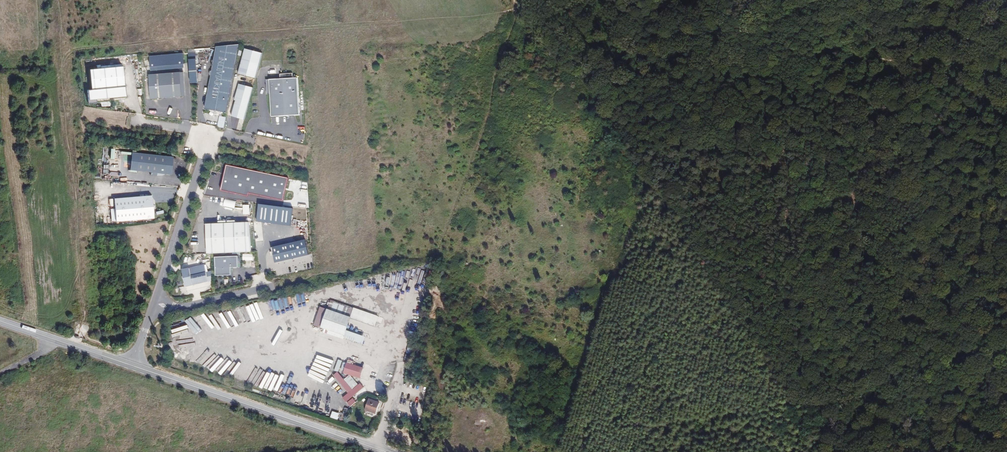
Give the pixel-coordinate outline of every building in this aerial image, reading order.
[(237,48),(215,44),(205,111),(227,114),(237,48)] [(255,79),(261,54),(244,50),(238,75),(255,79)] [(88,102),(125,99),(123,68),(89,71),(91,91),(87,91),(88,102)] [(184,73),(148,75),(149,100),(185,98),(184,73)] [(271,117),(299,116),(296,78),(293,78),(292,74),(274,75),(275,80),(266,80),(267,95),(269,95),(271,117)] [(244,121),(252,88),(238,85),(230,118),(244,121)] [(303,141),(304,134),(303,134),(303,130),(297,129),(296,140),(303,141)] [(130,172),(172,175),(173,156),(131,154),(130,172)] [(177,177),(155,175),(154,182),(158,183),(157,184),(176,185),(177,177)] [(152,196),(114,200),(115,209),(110,209),(111,223),(154,220),(152,196)] [(249,223),(205,225),(206,256),(250,253),(249,223)] [(214,257),(215,277),(230,277),(230,269),(237,269),(237,257),(214,257)] [(208,283),(205,266),(181,270),(184,288),(208,283)] [(360,296),(363,296),(368,295),(368,283),(360,283),(360,296)] [(371,287),(370,294),(378,295),(379,285),(375,284),(374,287),(371,287)] [(384,287),(382,305),(403,307),(405,290),(388,288),(389,287),(384,287)] [(298,299),(291,301),(294,314),(301,313),(298,299)] [(333,300),(329,309),(353,318),(376,327),(379,317),(333,300)] [(274,320),(281,318),(277,301),(269,304),(233,315),(238,331),(274,321),(274,320)] [(353,318),(329,309),(322,327),(333,331),(335,332),(346,336),(348,331),(353,318)] [(365,337),(348,331),(346,336),(345,337),(363,344),(365,337)] [(315,355),(312,372),(329,375),(332,359),(334,359),(336,351),(319,348),(317,356),(315,355)] [(212,369),(237,378),(242,364),(220,356),(221,353),(211,350),(206,365),(213,367),(212,369)] [(347,374),(359,378),(360,378),(363,369),(347,364),(344,373),(345,373),(347,374)] [(245,366),(242,380),(268,386),(268,389),(270,390),(271,389),(273,390),(276,379),(275,379),(276,373),(245,366)] [(345,402),(363,388),(361,384),(351,392),(350,391),(351,390),(337,372),(333,375),(347,393),(349,392),(349,393),(342,398),(345,402)] [(357,383),(359,378),(347,374),(346,378),(357,383)] [(364,410),(375,415),(379,404),(368,400),(364,410)] [(410,425),(414,414),(397,408),(393,418),(410,425)]
